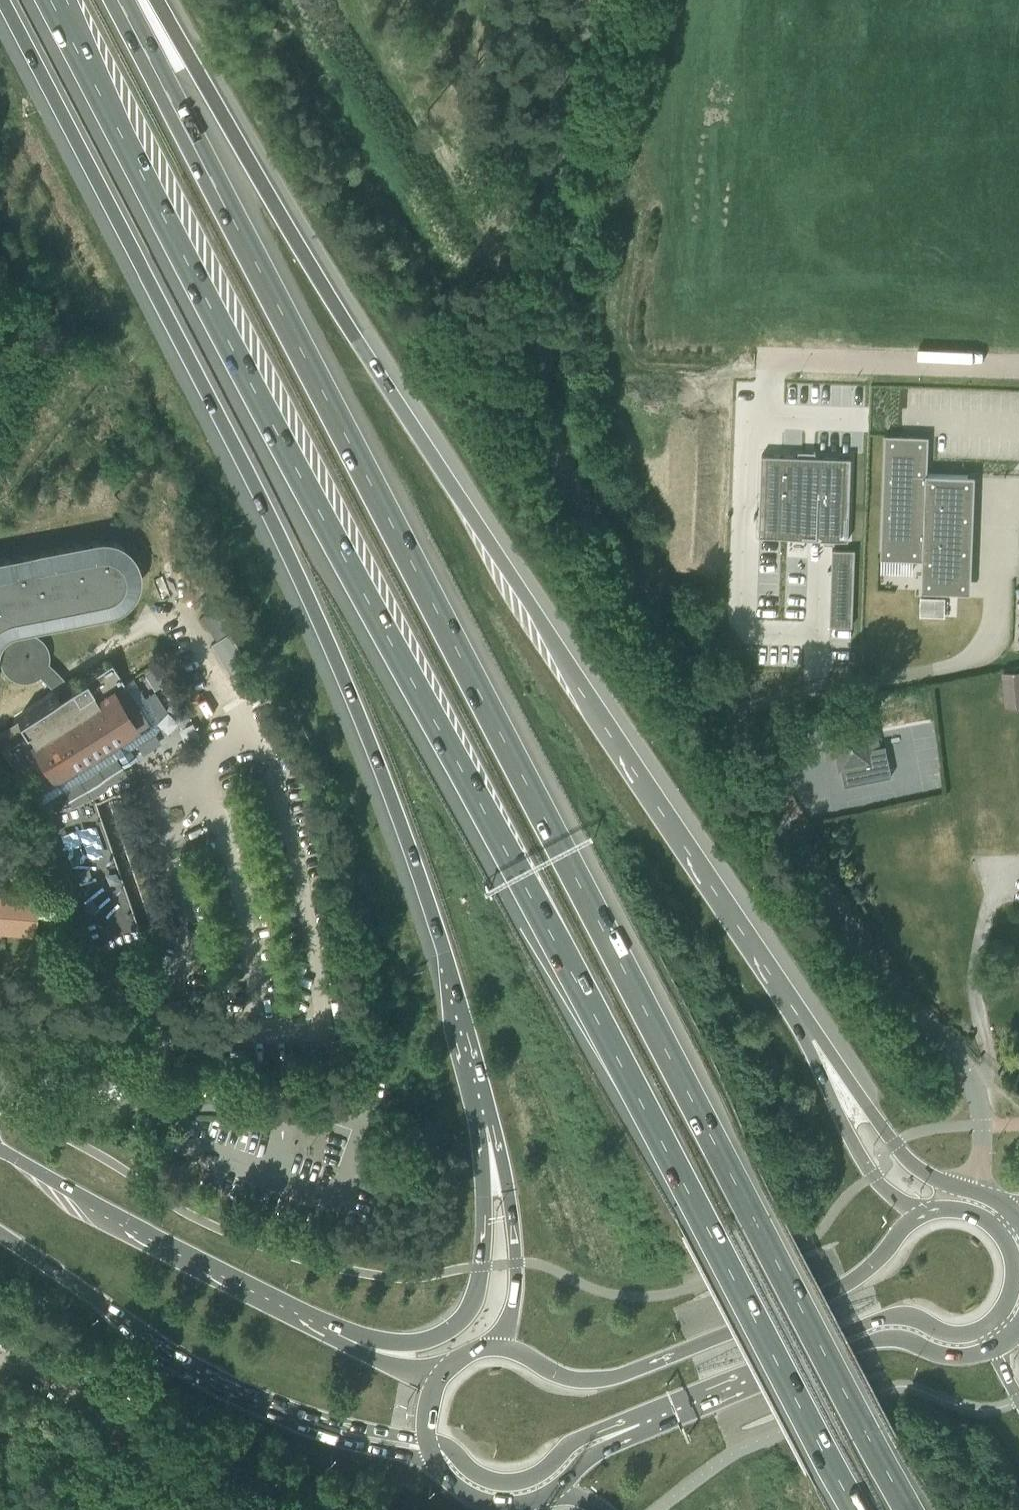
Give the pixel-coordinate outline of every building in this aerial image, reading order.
[(885,434),(881,558),(922,560),(922,571),(964,573),(968,475),(935,473),(927,473),(928,436),(901,435),(885,434)] [(762,453),(759,534),(825,537),(833,537),(832,541),(834,541),(835,537),(848,538),(851,456),(843,456),(844,455),(815,454),(816,451),(813,450),(813,454),(770,453),(762,453)] [(13,628),(109,610),(117,607),(123,604),(128,599),(133,593),(136,586),(138,577),(137,569),(135,562),(132,556),(127,550),(120,544),(113,540),(105,538),(98,538),(0,558),(0,638),(3,635),(8,631),(12,629),(13,628)] [(832,548),(831,580),(854,581),(855,549),(846,548),(832,548)] [(920,614),(945,614),(945,594),(920,594),(920,614)] [(0,731),(0,748),(17,775),(15,775),(28,811),(62,792),(116,757),(117,756),(123,766),(135,758),(130,749),(155,733),(160,727),(159,719),(133,678),(125,684),(123,682),(123,683),(110,662),(69,687),(68,686),(64,680),(59,674),(53,668),(48,663),(48,660),(48,656),(48,652),(47,648),(45,645),(43,641),(41,638),(37,636),(34,634),(30,633),(26,632),(22,632),(18,632),(15,634),(12,629),(8,631),(3,635),(0,638),(0,645),(2,646),(0,649),(0,663),(0,665),(2,668),(4,672),(7,675),(10,677),(13,679),(17,680),(21,681),(25,681),(29,680),(33,679),(36,677),(39,675),(45,681),(51,688),(56,694),(57,695),(56,696),(0,731)] [(1002,671),(1005,705),(1018,704),(1018,670),(1002,671)] [(833,737),(823,739),(827,758),(837,756),(839,769),(841,768),(844,784),(892,775),(886,744),(879,745),(876,726),(875,720),(864,722),(863,717),(850,720),(830,724),(833,737)] [(93,799),(44,816),(92,955),(141,939),(93,799)] [(32,922),(35,895),(0,892),(0,927),(19,928),(19,921),(32,922)]
